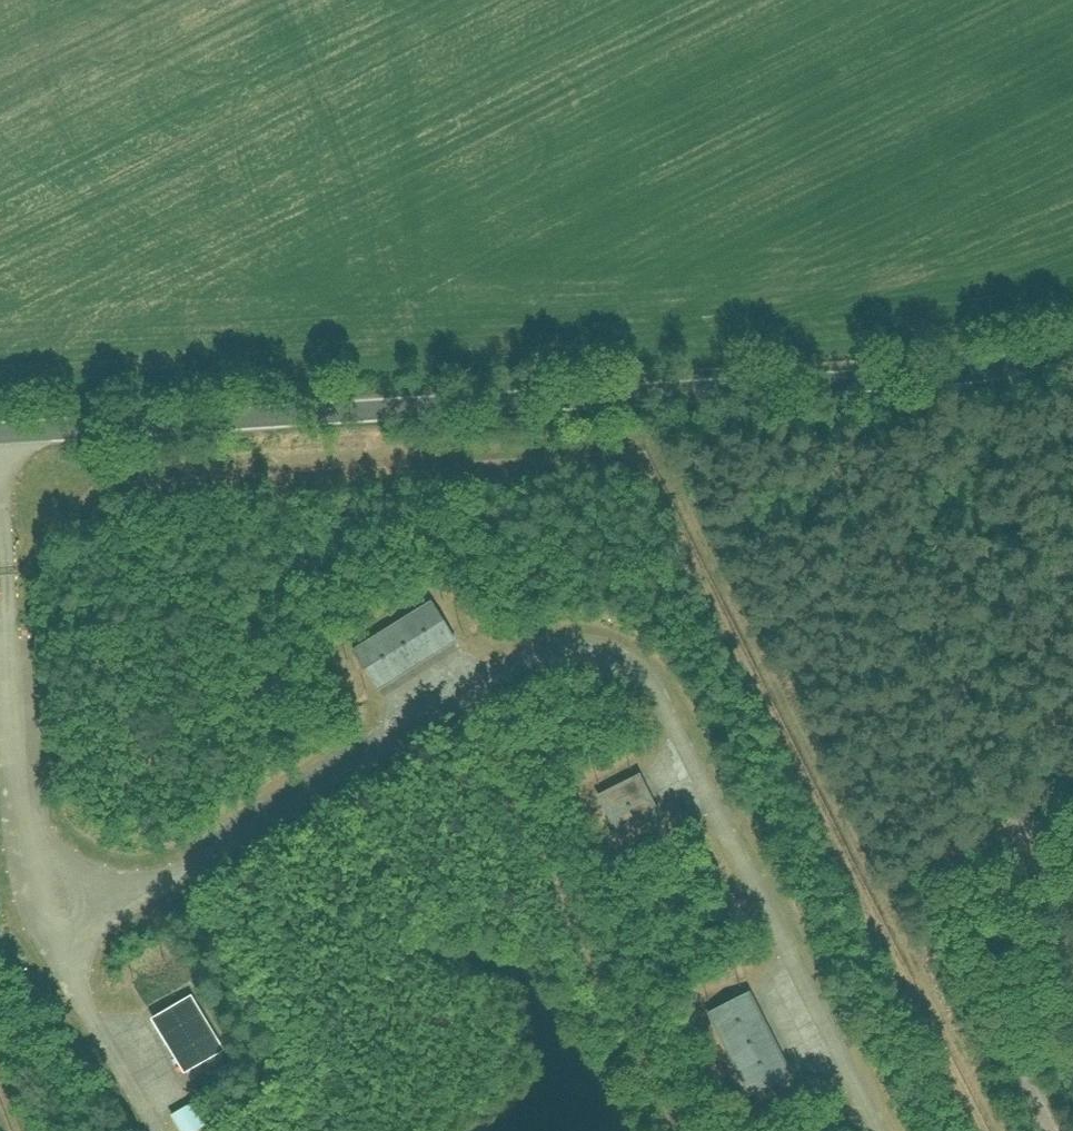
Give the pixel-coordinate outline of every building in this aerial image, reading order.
[(375,691),(455,642),(430,601),(351,650),(375,691)] [(617,838),(661,817),(639,774),(596,796),(617,838)] [(748,1097),(791,1075),(749,992),(705,1014),(748,1097)] [(183,1074),(223,1051),(190,996),(151,1019),(183,1074)] [(202,1121),(192,1102),(170,1115),(181,1130),(185,1130),(202,1121)]
